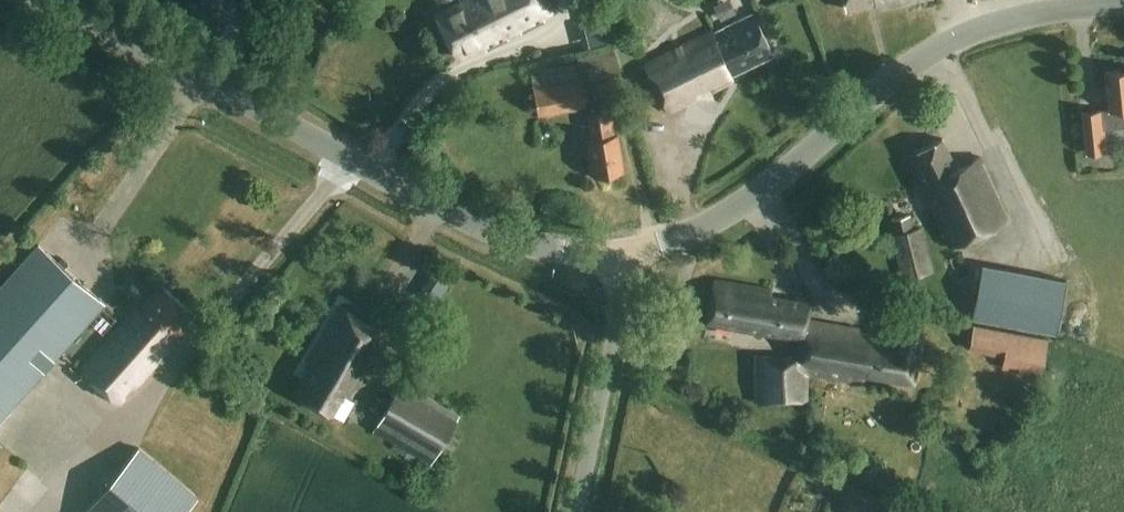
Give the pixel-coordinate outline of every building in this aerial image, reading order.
[(543,19),(540,13),(554,7),(550,0),(460,0),(461,2),(436,15),(457,56),(482,44),(484,49),(543,19)] [(911,0),(843,0),(845,7),(871,1),(873,8),(911,0)] [(770,51),(750,12),(711,32),(710,30),(643,63),(669,115),(700,99),(698,94),(709,88),(711,94),(733,83),(728,72),(770,51)] [(537,116),(585,108),(580,79),(617,73),(613,49),(576,55),(577,63),(529,71),(537,116)] [(1102,151),(1100,129),(1123,127),(1123,70),(1105,71),(1107,109),(1081,111),(1083,152),(1102,151)] [(616,134),(612,106),(588,109),(591,135),(588,136),(593,173),(625,168),(620,133),(616,134)] [(956,166),(943,137),(910,152),(923,181),(921,182),(949,244),(1004,219),(978,163),(982,161),(979,155),(956,166)] [(892,234),(912,229),(908,215),(889,219),(892,234)] [(901,278),(931,271),(920,227),(912,229),(892,234),(890,235),(901,278)] [(104,304),(37,244),(0,285),(0,421),(104,304)] [(982,268),(973,319),(1054,334),(1063,282),(982,268)] [(803,341),(807,322),(804,322),(807,306),(768,298),(770,290),(713,278),(705,324),(796,341),(803,341)] [(192,312),(161,284),(139,309),(137,307),(79,371),(117,405),(157,360),(153,356),(163,345),(167,349),(180,335),(176,331),(192,312)] [(350,399),(388,334),(339,306),(304,366),(306,367),(290,394),(328,416),(341,394),(350,399)] [(799,370),(805,370),(842,379),(843,375),(861,379),(862,372),(911,382),(921,330),(897,325),(892,348),(866,343),(867,338),(854,335),(855,332),(807,322),(803,341),(796,341),(794,352),(794,356),(801,357),(799,370)] [(1040,372),(1047,339),(973,324),(968,350),(1003,357),(1001,364),(1040,372)] [(806,401),(805,370),(799,370),(801,357),(794,356),(794,352),(750,355),(754,403),(806,401)] [(461,415),(434,400),(438,393),(424,385),(421,392),(402,381),(374,430),(408,450),(401,462),(415,470),(422,458),(433,464),(461,415)] [(380,414),(386,403),(376,397),(369,408),(380,414)] [(199,498),(139,448),(85,511),(186,511),(199,498)]
